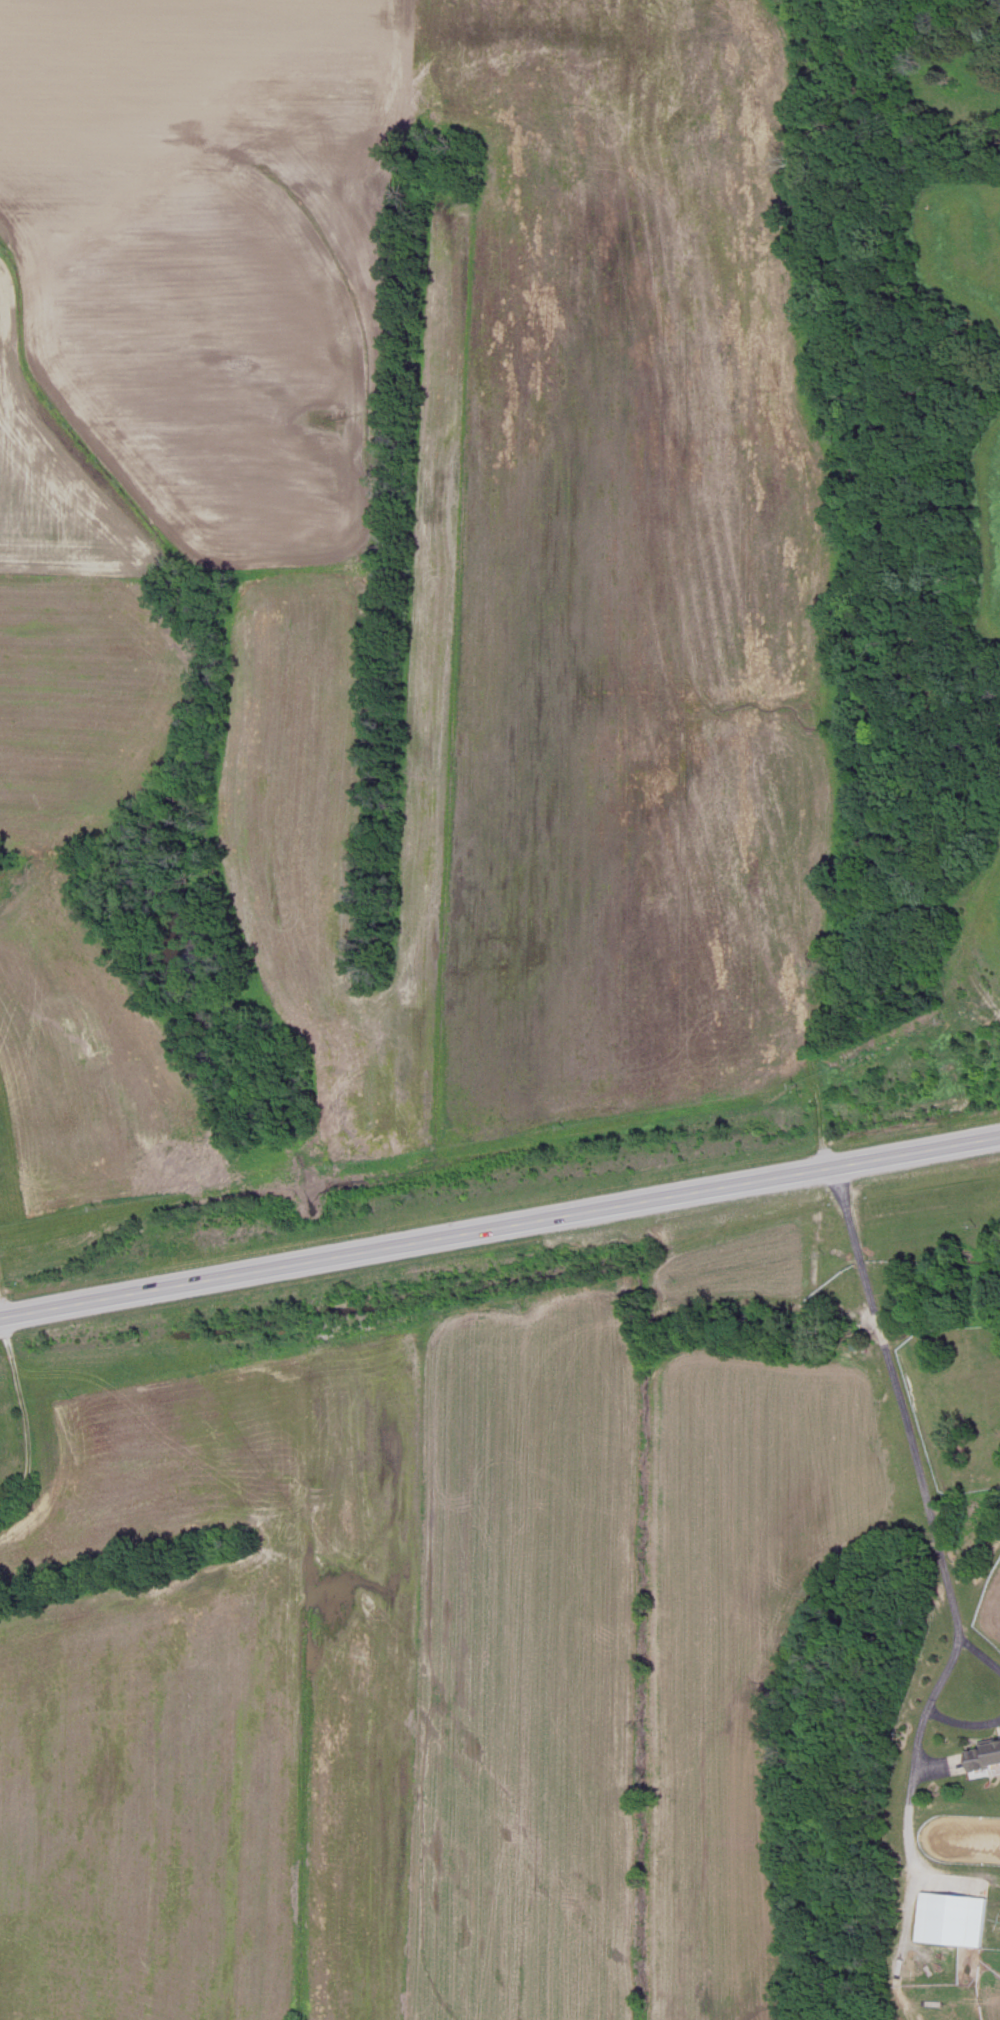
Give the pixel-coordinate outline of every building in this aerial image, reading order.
[(967,1748),(971,1772),(999,1767),(999,1743),(967,1748)] [(917,1942),(982,1948),(986,1899),(922,1893),(917,1942)]
